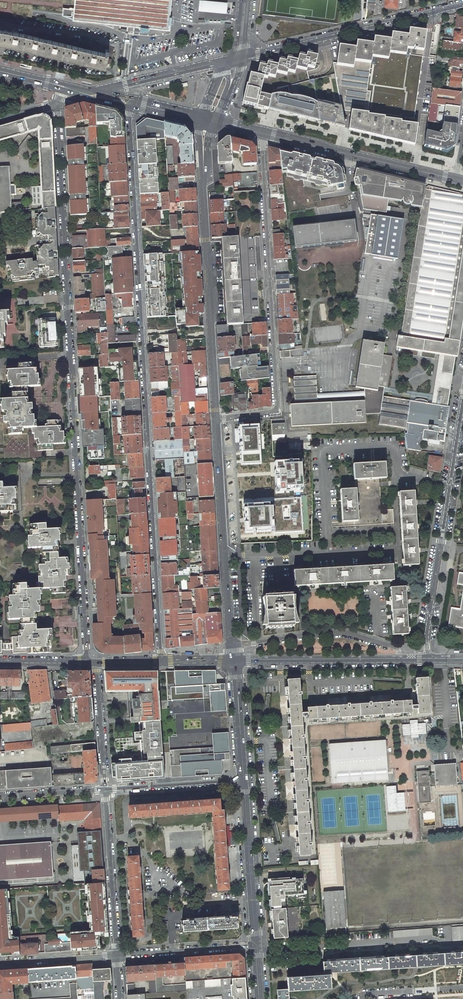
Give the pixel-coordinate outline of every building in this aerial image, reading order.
[(74,8),(69,8),(69,13),(65,13),(65,15),(65,16),(73,19),(96,22),(114,24),(114,22),(119,22),(119,24),(120,24),(143,27),(160,29),(160,28),(163,28),(165,28),(167,13),(168,13),(169,10),(167,10),(168,7),(168,6),(168,0),(75,0),(74,8)] [(227,2),(214,1),(203,0),(199,0),(198,11),(213,12),(226,13),(227,2)] [(366,9),(374,9),(375,0),(367,0),(366,9)] [(163,30),(170,31),(171,22),(172,14),(167,13),(165,28),(163,28),(163,30)] [(461,29),(461,30),(461,33),(455,32),(454,38),(454,42),(460,43),(460,40),(462,40),(462,29),(461,29)] [(114,48),(98,43),(97,49),(93,47),(92,50),(78,47),(78,44),(74,42),(73,46),(66,44),(66,42),(62,41),(62,43),(58,42),(58,39),(54,38),(53,41),(38,38),(39,36),(39,35),(37,34),(35,33),(34,37),(13,32),(0,30),(0,44),(4,45),(20,47),(26,49),(45,53),(63,58),(83,63),(102,67),(105,67),(106,63),(111,64),(113,55),(113,52),(114,48)] [(337,63),(333,62),(335,75),(339,97),(341,107),(341,110),(351,111),(349,129),(359,130),(359,127),(366,128),(365,131),(365,132),(382,134),(381,136),(392,138),(392,135),(398,136),(398,138),(398,140),(411,142),(415,142),(417,125),(403,123),(404,115),(401,115),(400,121),(384,119),(384,118),(370,116),(371,110),(368,109),(370,91),(367,91),(371,63),(375,63),(376,55),(389,57),(390,50),(406,53),(406,57),(409,57),(410,47),(415,48),(415,49),(417,50),(417,48),(424,49),(426,31),(416,30),(415,33),(409,32),(408,36),(392,33),(391,40),(381,38),(380,41),(374,40),(373,44),(360,42),(360,43),(357,43),(356,48),(346,47),(346,49),(339,48),(337,63)] [(460,43),(454,42),(443,41),(442,50),(459,52),(460,43)] [(278,65),(268,62),(267,66),(260,64),(257,75),(251,74),(248,85),(247,85),(242,103),(249,105),(249,103),(251,104),(251,105),(264,108),(267,95),(260,94),(264,77),(268,78),(268,75),(275,77),(276,72),(287,74),(288,71),(295,73),(296,67),(307,70),(307,66),(315,68),(318,56),(307,53),(306,57),(299,55),(298,60),(287,58),(287,61),(279,60),(278,65)] [(462,63),(462,59),(453,57),(453,62),(449,61),(448,66),(452,66),(452,67),(459,68),(459,64),(460,64),(462,64),(462,63)] [(462,72),(458,72),(459,68),(452,67),(451,76),(461,78),(462,72)] [(460,88),(461,78),(451,76),(449,91),(456,92),(457,87),(460,88)] [(435,105),(436,100),(436,94),(437,91),(439,91),(439,94),(456,96),(456,97),(461,98),(461,92),(456,92),(449,91),(432,89),(430,104),(435,105)] [(271,95),(271,96),(269,107),(281,110),(280,112),(299,117),(300,112),(305,113),(305,115),(307,116),(307,118),(315,121),(316,119),(319,120),(317,103),(313,102),(310,100),(307,99),(303,98),(298,97),(294,97),(291,97),(287,95),(284,95),(281,94),(277,94),(274,95),(271,95)] [(341,126),(344,125),(341,110),(341,107),(317,101),(317,103),(319,120),(319,121),(333,124),(340,126),(341,126)] [(89,120),(90,127),(96,127),(96,124),(95,106),(88,105),(83,103),(78,105),(83,121),(86,120),(89,120)] [(428,122),(435,123),(437,114),(437,113),(438,107),(438,105),(435,105),(430,104),(428,122)] [(65,109),(66,128),(76,128),(75,123),(83,121),(78,105),(65,109)] [(109,124),(111,146),(113,146),(125,146),(123,119),(119,114),(117,111),(95,106),(96,124),(109,124)] [(444,124),(457,126),(458,117),(459,108),(447,106),(446,115),(446,116),(444,124)] [(37,130),(39,128),(41,129),(39,132),(43,209),(55,207),(54,192),(52,140),(51,128),(50,121),(51,120),(45,116),(43,115),(43,116),(36,118),(36,117),(0,128),(0,141),(37,130)] [(143,118),(136,124),(137,140),(155,139),(165,139),(165,137),(164,123),(151,120),(147,119),(146,119),(145,119),(146,118),(143,118)] [(178,142),(179,142),(180,164),(194,164),(192,137),(184,127),(176,125),(164,123),(165,137),(177,140),(178,141),(178,142)] [(442,126),(441,134),(440,135),(426,132),(424,146),(445,151),(447,152),(455,146),(456,139),(457,130),(457,126),(444,124),(443,124),(443,126),(442,126)] [(81,136),(85,136),(89,136),(89,144),(97,144),(96,127),(90,127),(85,127),(76,128),(66,128),(66,141),(76,141),(76,139),(81,139),(81,136)] [(10,158),(17,164),(36,140),(28,135),(10,158)] [(233,174),(232,164),(231,152),(230,139),(229,138),(227,138),(226,139),(218,146),(219,164),(225,163),(226,175),(227,175),(233,174)] [(156,150),(155,139),(137,140),(137,151),(139,151),(140,155),(137,155),(139,180),(141,180),(141,184),(139,184),(140,194),(157,193),(158,193),(158,183),(156,183),(155,179),(158,179),(157,168),(155,168),(154,164),(157,164),(156,154),(154,154),(154,150),(156,150)] [(230,139),(231,152),(239,154),(239,153),(241,153),(242,153),(243,165),(256,165),(255,148),(251,144),(241,141),(230,139)] [(87,215),(83,145),(67,146),(70,216),(87,215)] [(108,165),(126,164),(125,160),(113,160),(104,161),(104,147),(97,147),(98,165),(102,165),(108,165)] [(276,167),(281,167),(279,152),(279,150),(274,149),(268,148),(269,167),(276,167)] [(282,171),(286,170),(286,172),(287,176),(293,177),(294,179),(298,180),(300,179),(314,182),(315,184),(320,185),(322,184),(327,185),(327,187),(336,185),(337,190),(344,188),(343,183),(344,183),(345,181),(343,170),(341,170),(337,167),(338,164),(327,162),(325,163),(325,164),(323,164),(322,163),(322,162),(321,160),(316,159),(314,160),(314,161),(310,160),(310,159),(309,157),(304,156),(302,157),(302,158),(299,158),(299,156),(298,155),(284,151),(283,153),(279,152),(281,167),(282,170),(282,171)] [(109,183),(111,183),(127,182),(126,164),(108,165),(109,183)] [(195,177),(194,164),(180,164),(177,164),(178,178),(186,177),(195,177)] [(103,181),(102,165),(98,165),(99,179),(99,183),(107,183),(107,181),(103,181)] [(21,211),(21,202),(10,202),(10,195),(16,194),(15,185),(10,185),(9,167),(0,167),(0,214),(21,211)] [(269,167),(269,171),(270,185),(277,185),(283,184),(282,173),(282,171),(282,170),(276,170),(276,167),(269,167)] [(401,201),(401,200),(402,201),(402,202),(403,203),(405,204),(406,205),(407,205),(408,205),(410,205),(411,204),(411,206),(415,206),(422,207),(425,185),(411,182),(395,178),(360,170),(356,169),(354,178),(353,178),(355,188),(359,188),(363,209),(386,212),(388,199),(401,201)] [(244,181),(244,180),(257,179),(257,173),(233,174),(233,181),(240,180),(240,181),(244,181)] [(233,174),(227,175),(226,175),(225,175),(225,179),(221,179),(221,180),(220,180),(220,187),(233,187),(233,181),(233,174)] [(178,190),(177,178),(167,178),(168,190),(174,190),(178,190)] [(127,182),(111,183),(112,197),(127,196),(127,182)] [(425,185),(422,207),(421,208),(401,336),(398,336),(396,347),(401,348),(438,354),(439,354),(444,355),(441,373),(452,374),(455,357),(457,357),(462,320),(462,194),(428,186),(425,185)] [(38,187),(30,187),(31,206),(39,205),(38,187)] [(179,190),(179,203),(196,202),(195,189),(179,190)] [(211,195),(209,195),(210,200),(222,200),(225,200),(225,195),(221,195),(218,195),(218,192),(211,193),(211,195)] [(157,201),(157,193),(140,194),(140,202),(157,201)] [(161,193),(162,211),(169,210),(169,203),(168,193),(161,193)] [(110,197),(111,212),(113,212),(128,211),(127,196),(112,197),(110,197)] [(222,200),(210,200),(210,213),(223,212),(223,208),(224,208),(224,206),(226,206),(225,204),(222,205),(222,200)] [(277,200),(271,200),(272,210),(283,209),(286,209),(285,202),(283,202),(283,204),(277,204),(277,200)] [(185,214),(185,215),(197,214),(196,202),(179,203),(174,203),(169,203),(169,210),(170,216),(176,215),(179,215),(179,210),(177,210),(177,207),(185,207),(185,214)] [(157,203),(140,204),(141,212),(157,211),(157,203)] [(20,262),(20,263),(20,265),(18,265),(17,261),(6,262),(7,277),(12,277),(13,278),(12,279),(12,282),(35,279),(34,276),(47,274),(48,278),(55,277),(55,276),(59,276),(58,259),(54,260),(54,257),(55,257),(56,257),(56,256),(57,255),(56,255),(56,254),(55,254),(54,254),(54,252),(57,251),(56,228),(53,228),(53,226),(54,226),(55,225),(55,224),(55,223),(54,223),(53,222),(52,222),(52,220),(56,220),(55,207),(42,209),(42,213),(41,215),(40,213),(35,214),(37,236),(38,236),(39,235),(41,236),(41,245),(40,246),(39,245),(37,245),(37,260),(36,262),(33,262),(32,259),(25,260),(26,264),(24,264),(23,262),(23,261),(22,261),(21,261),(20,262)] [(283,209),(272,210),(272,221),(284,220),(283,209)] [(159,218),(159,210),(157,211),(141,212),(141,219),(147,219),(147,226),(161,225),(160,222),(161,222),(161,221),(160,221),(160,218),(159,218)] [(129,228),(128,211),(113,212),(114,220),(106,221),(107,229),(114,229),(114,228),(118,228),(119,228),(129,228)] [(223,212),(210,213),(211,226),(223,225),(223,212)] [(182,215),(183,228),(186,227),(197,226),(197,214),(185,215),(185,214),(182,215)] [(365,254),(367,254),(397,259),(404,220),(371,214),(365,254)] [(354,221),(293,228),(295,248),(299,248),(323,245),(356,241),(354,221)] [(223,225),(211,226),(212,239),(222,238),(226,238),(226,225),(223,225)] [(183,228),(183,232),(186,232),(187,240),(198,239),(197,226),(186,227),(183,228)] [(88,248),(102,247),(103,247),(106,247),(105,239),(105,234),(105,229),(87,230),(87,236),(88,248)] [(142,231),(143,242),(150,242),(149,242),(171,240),(170,233),(149,234),(149,231),(142,231)] [(280,234),(273,234),(274,246),(284,246),(284,245),(283,234),(280,234)] [(72,237),(72,249),(82,248),(86,248),(88,248),(87,236),(72,237)] [(122,246),(130,245),(130,237),(117,238),(117,246),(122,246)] [(227,261),(243,260),(241,238),(225,239),(227,261)] [(199,252),(198,239),(187,240),(187,247),(183,247),(183,253),(199,252)] [(108,259),(112,258),(123,258),(122,246),(117,246),(110,247),(108,247),(108,259)] [(286,250),(286,246),(284,247),(284,246),(274,246),(274,260),(291,259),(290,249),(290,246),(287,246),(288,256),(285,256),(285,252),(284,252),(284,250),(286,250)] [(83,257),(82,248),(72,249),(73,258),(83,258),(83,257)] [(185,298),(186,302),(194,302),(202,301),(199,252),(183,253),(183,257),(181,257),(182,274),(184,274),(184,281),(182,281),(183,298),(185,298)] [(163,272),(162,253),(143,255),(144,266),(145,266),(145,275),(144,275),(146,297),(147,306),(146,306),(147,318),(154,317),(166,317),(165,311),(163,312),(163,308),(165,308),(164,298),(162,298),(162,293),(164,292),(163,278),(161,278),(161,273),(163,272)] [(116,294),(133,293),(131,257),(123,258),(112,258),(114,294),(116,294)] [(243,260),(227,261),(228,283),(244,282),(243,260)] [(85,271),(85,261),(73,261),(73,272),(85,271)] [(85,294),(86,299),(88,299),(93,299),(96,299),(96,298),(105,298),(105,295),(104,282),(104,273),(96,274),(92,274),(93,293),(85,294)] [(293,274),(275,275),(276,294),(295,293),(293,274)] [(74,278),(75,300),(84,299),(84,291),(81,292),(81,285),(80,277),(74,278)] [(229,305),(245,304),(244,282),(228,283),(229,305)] [(133,293),(116,294),(116,297),(120,297),(122,297),(123,307),(131,307),(131,298),(133,298),(133,293)] [(295,293),(276,294),(278,320),(291,319),(297,319),(298,319),(296,300),(295,293)] [(111,301),(111,294),(105,295),(105,298),(106,311),(107,326),(113,325),(113,320),(114,320),(114,317),(112,317),(112,304),(113,304),(113,301),(111,301)] [(96,299),(96,311),(106,311),(105,298),(96,298),(96,299)] [(89,312),(88,299),(86,299),(84,299),(75,300),(76,312),(81,312),(89,312)] [(199,314),(202,313),(202,301),(194,302),(186,302),(182,302),(175,303),(175,316),(176,328),(189,327),(193,327),(193,326),(199,326),(199,314)] [(245,304),(229,305),(230,324),(233,324),(241,324),(247,323),(245,304)] [(4,348),(3,336),(6,336),(5,324),(8,324),(7,318),(10,318),(9,312),(0,313),(0,348),(4,348)] [(99,325),(104,325),(103,313),(86,314),(86,313),(83,313),(83,314),(81,314),(81,312),(76,312),(77,332),(87,331),(87,327),(99,326),(99,325)] [(51,319),(40,319),(40,324),(38,324),(38,329),(41,329),(41,333),(39,333),(39,343),(41,343),(41,345),(45,344),(45,347),(56,347),(56,335),(55,335),(55,333),(55,327),(55,326),(52,326),(52,322),(55,321),(55,319),(51,319)] [(291,319),(278,320),(279,334),(290,333),(290,334),(293,334),(291,319)] [(253,336),(266,335),(266,322),(259,323),(252,323),(253,334),(250,334),(250,336),(253,336)] [(234,333),(234,337),(242,336),(241,324),(233,324),(234,333)] [(115,343),(114,325),(113,325),(107,326),(107,327),(107,333),(108,343),(115,343)] [(228,333),(227,325),(222,325),(217,325),(217,338),(228,337),(228,333)] [(329,330),(319,330),(319,341),(329,340),(329,330)] [(96,334),(96,345),(101,345),(108,344),(108,343),(107,333),(101,333),(96,334)] [(290,333),(279,334),(279,344),(294,343),(294,342),(294,334),(293,334),(290,334),(290,333)] [(163,339),(170,339),(170,348),(164,348),(164,353),(170,352),(170,353),(172,353),(177,352),(177,340),(177,334),(169,334),(163,335),(163,339)] [(263,347),(267,347),(266,335),(253,336),(250,336),(248,336),(242,337),(242,346),(246,345),(249,345),(249,342),(252,342),(252,344),(262,344),(263,347)] [(228,337),(217,338),(219,358),(229,357),(234,356),(233,351),(235,351),(234,337),(228,337)] [(185,348),(185,340),(185,339),(177,340),(177,352),(185,352),(185,348)] [(385,344),(363,340),(355,387),(364,389),(364,391),(364,396),(364,401),(365,414),(381,413),(383,396),(384,391),(384,387),(387,388),(392,356),(383,355),(385,344)] [(120,342),(120,350),(131,349),(136,349),(136,341),(120,342)] [(89,355),(89,345),(77,346),(78,356),(88,356),(89,356),(89,355)] [(119,375),(119,382),(124,382),(138,381),(137,361),(132,362),(131,349),(120,350),(115,350),(108,351),(108,354),(109,367),(114,366),(113,366),(117,365),(118,366),(119,369),(120,371),(120,375),(119,375)] [(205,364),(205,351),(192,351),(193,364),(205,364)] [(186,365),(186,359),(185,352),(177,352),(178,365),(186,365)] [(164,366),(163,353),(149,353),(150,368),(164,367),(164,366)] [(99,355),(100,363),(103,363),(103,367),(109,367),(108,354),(101,355),(101,354),(99,355)] [(234,356),(229,357),(229,361),(229,363),(230,369),(238,367),(261,365),(260,354),(246,355),(243,355),(238,356),(234,356)] [(441,373),(444,355),(439,354),(435,380),(433,395),(432,399),(431,404),(436,404),(439,387),(440,380),(441,373)] [(34,421),(34,416),(31,416),(31,404),(28,404),(28,398),(27,398),(27,396),(25,395),(25,393),(28,393),(27,387),(39,386),(38,374),(31,375),(30,369),(33,369),(32,367),(31,366),(31,363),(21,364),(18,364),(19,370),(7,370),(8,382),(11,382),(11,385),(12,386),(13,390),(14,391),(14,394),(12,394),(13,399),(1,400),(2,412),(5,412),(5,423),(8,423),(8,429),(10,429),(10,431),(11,433),(11,435),(22,434),(22,430),(24,430),(24,428),(32,427),(32,434),(34,433),(35,439),(39,439),(40,440),(40,442),(39,443),(39,447),(41,448),(41,450),(53,450),(53,444),(64,443),(64,432),(56,432),(56,427),(59,426),(59,424),(57,423),(57,421),(47,421),(47,424),(45,425),(45,427),(37,427),(36,421),(34,421)] [(179,381),(180,390),(194,389),(193,370),(200,369),(200,372),(198,372),(199,389),(207,388),(205,364),(193,364),(186,365),(178,365),(178,366),(179,381)] [(261,365),(238,367),(240,381),(246,380),(257,379),(261,379),(269,378),(268,364),(261,365)] [(164,366),(164,367),(150,368),(151,383),(167,382),(167,367),(167,366),(164,366)] [(99,397),(97,368),(79,369),(79,374),(81,374),(81,384),(80,384),(80,386),(80,398),(99,397)] [(452,374),(441,373),(440,380),(439,387),(450,388),(451,382),(452,374)] [(365,414),(364,401),(317,403),(317,398),(317,394),(316,376),(294,377),(295,405),(291,405),(291,426),(365,422),(365,414)] [(257,379),(246,380),(247,387),(252,387),(252,400),(251,400),(251,402),(248,403),(249,409),(259,408),(258,396),(258,384),(257,379)] [(124,382),(125,400),(139,399),(138,381),(124,382)] [(167,382),(151,383),(151,392),(154,392),(159,392),(159,390),(172,389),(172,397),(174,396),(180,396),(180,390),(179,381),(172,382),(172,383),(171,383),(172,387),(168,388),(167,382)] [(110,383),(110,385),(110,390),(110,396),(111,400),(119,400),(118,382),(110,383)] [(221,396),(232,395),(234,394),(233,383),(231,383),(220,383),(221,396)] [(431,404),(383,396),(381,413),(379,424),(405,429),(407,423),(408,423),(407,433),(404,433),(405,440),(407,449),(421,451),(422,439),(434,440),(440,441),(444,442),(446,428),(450,407),(447,406),(450,388),(439,387),(436,404),(431,404)] [(384,391),(432,399),(433,395),(387,388),(384,387),(384,391)] [(194,389),(180,390),(180,396),(180,403),(195,402),(208,401),(207,388),(199,389),(194,389)] [(242,410),(247,410),(246,389),(242,389),(242,393),(234,394),(232,395),(233,402),(242,410)] [(259,408),(270,407),(269,389),(263,389),(264,397),(260,397),(260,396),(258,396),(259,408)] [(166,412),(165,397),(151,397),(152,413),(165,412),(166,412)] [(140,416),(139,399),(125,400),(126,417),(140,416)] [(180,403),(181,411),(181,415),(188,414),(188,408),(195,407),(195,413),(208,413),(208,404),(208,401),(195,402),(180,403)] [(97,412),(81,413),(83,447),(87,447),(88,459),(89,459),(102,459),(104,459),(103,430),(98,430),(97,412)] [(165,412),(152,413),(153,429),(166,428),(166,422),(171,421),(171,418),(166,419),(165,412)] [(208,413),(195,413),(195,414),(196,426),(209,426),(209,419),(208,413)] [(181,415),(182,427),(187,427),(187,417),(193,417),(193,414),(188,414),(181,415)] [(126,417),(121,417),(122,435),(122,436),(123,436),(123,435),(141,434),(140,416),(126,417)] [(285,423),(271,424),(272,435),(285,435),(285,423)] [(239,424),(240,467),(261,467),(260,424),(239,424)] [(209,432),(209,426),(196,426),(194,426),(195,439),(210,438),(209,432)] [(174,427),(175,440),(182,440),(182,427),(176,427),(174,427)] [(153,429),(154,441),(169,440),(169,428),(166,428),(153,429)] [(128,454),(142,453),(141,434),(123,435),(123,436),(124,451),(125,454),(125,455),(128,454)] [(198,449),(198,451),(210,450),(210,444),(210,438),(195,439),(191,439),(191,443),(195,442),(195,448),(196,448),(196,449),(198,449)] [(169,440),(154,441),(155,460),(166,460),(174,459),(184,458),(183,452),(183,446),(182,440),(175,440),(169,440)] [(12,451),(18,452),(19,450),(21,451),(22,446),(14,444),(12,451)] [(211,457),(210,450),(198,451),(183,452),(184,458),(184,464),(194,464),(194,456),(198,456),(199,464),(211,463),(211,457)] [(128,454),(129,468),(131,467),(143,467),(142,453),(128,454)] [(427,470),(439,473),(442,458),(429,456),(427,470)] [(274,458),(275,495),(301,494),(300,457),(274,458)] [(184,458),(174,459),(175,477),(177,477),(185,477),(184,464),(184,458)] [(166,460),(166,465),(166,473),(167,477),(170,477),(170,478),(175,477),(174,459),(166,460)] [(386,478),(385,462),(353,464),(354,480),(386,478)] [(212,479),(211,463),(199,464),(197,464),(199,497),(213,497),(212,479)] [(99,470),(99,466),(89,466),(89,474),(99,474),(99,470)] [(144,478),(143,467),(131,467),(131,479),(144,478)] [(156,478),(157,494),(171,493),(170,478),(170,477),(167,477),(156,478)] [(108,494),(85,495),(86,500),(116,499),(116,490),(115,482),(115,480),(104,481),(104,487),(108,486),(108,494)] [(10,511),(10,508),(11,507),(10,505),(8,505),(8,499),(14,499),(14,493),(15,493),(14,487),(1,488),(0,482),(0,511),(10,511)] [(356,489),(340,490),(342,522),(358,521),(356,489)] [(414,491),(399,492),(403,566),(419,565),(414,491)] [(171,493),(157,494),(158,504),(158,508),(159,519),(175,518),(177,518),(177,509),(175,509),(175,505),(177,505),(176,501),(174,501),(174,493),(171,493)] [(242,499),(244,539),(304,536),(302,496),(242,499)] [(146,513),(145,498),(142,498),(135,499),(135,498),(131,499),(129,499),(129,511),(124,512),(124,499),(116,500),(117,515),(131,514),(146,513)] [(116,499),(86,500),(88,535),(91,535),(97,534),(97,537),(103,536),(118,536),(117,515),(116,500),(116,499)] [(200,514),(214,513),(213,500),(198,501),(199,514),(200,514)] [(382,524),(394,523),(393,509),(381,510),(382,524)] [(129,529),(130,536),(129,536),(129,545),(130,545),(133,544),(133,551),(133,555),(148,555),(148,550),(146,513),(131,514),(131,521),(132,529),(130,529),(129,529)] [(215,525),(214,513),(200,514),(201,526),(215,525)] [(161,561),(177,560),(175,518),(159,519),(160,537),(161,561)] [(22,636),(18,636),(12,637),(13,648),(13,653),(31,652),(31,653),(45,653),(52,652),(52,640),(48,641),(48,635),(52,635),(52,629),(37,630),(36,624),(33,624),(33,621),(34,620),(34,618),(36,618),(36,612),(33,612),(33,607),(38,606),(38,601),(41,600),(40,589),(50,588),(50,590),(51,590),(52,594),(62,593),(62,590),(63,589),(63,587),(65,587),(65,581),(62,581),(62,576),(70,575),(69,563),(68,563),(68,558),(58,558),(58,552),(55,552),(55,550),(56,549),(56,546),(53,547),(53,541),(60,541),(60,535),(61,535),(60,529),(47,529),(46,524),(33,524),(33,527),(32,528),(33,532),(34,533),(34,535),(33,536),(28,536),(29,542),(28,542),(28,548),(42,547),(43,553),(46,553),(46,556),(45,557),(45,561),(46,562),(46,564),(45,565),(39,565),(39,571),(42,571),(42,573),(43,574),(43,576),(42,576),(38,577),(39,582),(37,583),(37,589),(29,589),(29,587),(27,587),(27,584),(16,584),(16,587),(15,588),(16,592),(15,593),(15,596),(17,596),(17,602),(12,602),(12,604),(13,605),(13,607),(12,608),(9,608),(9,614),(8,614),(9,620),(21,619),(21,625),(24,625),(24,627),(23,628),(24,632),(22,634),(23,635),(22,636)] [(200,526),(201,551),(216,550),(215,525),(201,526),(200,526)] [(103,541),(103,536),(97,537),(97,534),(91,535),(91,543),(88,544),(89,560),(90,572),(93,572),(93,579),(109,578),(108,571),(107,571),(106,564),(108,564),(107,556),(106,556),(106,552),(107,552),(107,540),(103,541)] [(203,576),(218,575),(217,563),(216,550),(201,551),(202,563),(199,563),(199,566),(202,566),(203,573),(200,573),(200,576),(203,576)] [(126,552),(119,552),(120,569),(127,568),(126,552)] [(132,576),(149,575),(148,555),(133,555),(131,556),(131,567),(130,567),(130,569),(131,569),(132,576)] [(175,563),(161,564),(162,576),(170,576),(173,576),(176,575),(176,568),(179,568),(179,564),(176,564),(175,563)] [(393,564),(293,570),(294,586),(316,585),(345,583),(394,580),(393,564)] [(149,575),(132,576),(133,594),(134,594),(149,593),(150,593),(149,575)] [(219,588),(218,575),(203,576),(200,576),(190,576),(190,582),(191,588),(191,589),(195,589),(198,589),(198,588),(197,581),(203,581),(203,588),(204,588),(206,588),(206,589),(219,588)] [(174,586),(173,576),(170,576),(162,576),(162,582),(163,593),(178,593),(181,592),(181,591),(178,591),(178,586),(174,586)] [(109,578),(93,579),(94,594),(97,594),(97,595),(98,600),(98,603),(97,603),(97,609),(98,615),(96,615),(96,620),(98,620),(98,624),(93,624),(94,645),(103,654),(117,654),(125,654),(123,637),(111,637),(109,636),(109,634),(111,633),(110,622),(112,622),(112,616),(116,616),(115,599),(114,580),(110,580),(110,578),(109,578)] [(405,586),(390,587),(393,635),(408,634),(405,586)] [(195,589),(196,601),(207,601),(206,589),(206,588),(204,588),(203,588),(198,588),(198,589),(195,589)] [(460,609),(451,608),(448,626),(462,628),(462,590),(460,609)] [(149,604),(149,593),(134,594),(134,598),(135,602),(136,601),(136,608),(135,608),(135,612),(137,612),(137,615),(135,615),(133,615),(133,624),(139,624),(139,630),(140,634),(144,633),(153,632),(151,604),(149,604)] [(178,593),(163,593),(163,610),(179,609),(178,593)] [(265,628),(295,627),(293,593),(264,594),(265,628)] [(197,614),(208,613),(207,601),(196,601),(196,609),(192,609),(193,614),(197,614)] [(221,626),(220,612),(208,613),(197,614),(193,614),(192,609),(192,608),(182,609),(179,609),(163,610),(166,649),(222,642),(221,626)] [(123,637),(126,636),(126,635),(127,635),(127,631),(139,630),(139,624),(133,624),(123,625),(123,637)] [(154,650),(153,632),(144,633),(145,639),(140,639),(142,652),(154,650)] [(140,639),(140,635),(134,636),(134,634),(132,634),(132,636),(126,636),(123,637),(125,654),(142,652),(140,639)] [(39,703),(50,701),(46,669),(30,670),(27,670),(32,701),(28,702),(29,708),(29,712),(33,711),(33,713),(40,712),(39,703)] [(20,685),(20,671),(0,671),(0,685),(7,685),(12,685),(20,685)] [(74,698),(91,696),(89,671),(67,671),(67,680),(67,686),(67,688),(73,688),(73,691),(72,693),(72,694),(66,695),(66,698),(74,698)] [(135,717),(136,722),(143,722),(145,721),(160,720),(158,691),(158,671),(105,671),(106,691),(129,691),(138,691),(139,699),(132,699),(134,718),(135,717)] [(193,671),(166,671),(167,701),(210,699),(211,712),(226,711),(224,684),(220,684),(216,684),(215,671),(193,671)] [(418,678),(415,678),(416,692),(417,705),(412,705),(411,700),(388,702),(344,705),(307,707),(307,712),(302,713),(302,717),(308,716),(308,719),(412,712),(412,709),(418,709),(418,714),(430,713),(428,677),(425,677),(425,673),(418,674),(418,678)] [(299,855),(311,855),(302,717),(302,713),(299,678),(287,679),(289,700),(291,730),(294,774),(296,811),(299,855)] [(53,691),(54,699),(66,698),(66,695),(66,690),(59,691),(53,691)] [(134,722),(136,722),(135,717),(134,718),(132,699),(139,699),(138,691),(129,691),(131,722),(134,722)] [(74,723),(93,722),(91,696),(74,698),(74,703),(73,703),(74,723)] [(5,701),(6,710),(29,708),(28,702),(28,699),(5,699),(5,701)] [(3,725),(31,723),(30,721),(29,712),(29,708),(6,710),(0,710),(0,725),(3,725)] [(46,719),(30,721),(31,723),(31,728),(47,726),(46,719)] [(164,778),(160,720),(145,721),(146,732),(143,732),(134,732),(135,741),(143,740),(144,758),(147,757),(149,757),(149,761),(148,761),(131,762),(131,759),(111,760),(112,777),(117,781),(140,780),(164,778)] [(4,732),(31,730),(31,728),(31,723),(3,725),(4,732)] [(229,733),(209,734),(211,757),(185,760),(187,777),(201,776),(221,774),(232,773),(229,733)] [(385,740),(329,744),(332,784),(388,780),(386,746),(385,740)] [(33,749),(33,741),(5,744),(5,752),(33,749)] [(95,753),(95,750),(94,742),(51,746),(51,754),(82,751),(83,764),(82,764),(82,768),(84,768),(84,774),(53,776),(54,786),(85,783),(93,783),(97,778),(95,753)] [(419,801),(431,800),(430,787),(457,785),(455,763),(434,765),(435,776),(429,776),(429,770),(416,771),(419,801)] [(0,771),(0,789),(52,786),(51,767),(0,771)] [(139,805),(129,806),(129,817),(213,811),(218,890),(229,889),(228,878),(229,878),(229,873),(228,873),(226,852),(227,852),(227,846),(226,846),(224,826),(225,826),(225,820),(224,820),(223,809),(220,810),(219,800),(209,800),(209,799),(203,799),(203,801),(188,802),(188,801),(181,801),(182,802),(166,803),(166,802),(160,803),(160,804),(145,805),(145,804),(139,804),(139,805)] [(58,817),(58,821),(85,819),(86,840),(101,839),(99,803),(58,806),(57,805),(0,809),(0,821),(58,817)] [(53,880),(53,877),(51,841),(0,845),(0,884),(53,880)] [(93,883),(104,882),(102,848),(91,849),(93,883)] [(138,856),(127,857),(133,936),(144,936),(143,925),(144,925),(144,919),(143,919),(141,899),(142,899),(142,893),(141,893),(139,872),(141,872),(140,867),(139,867),(138,856)] [(274,905),(274,909),(286,908),(285,896),(304,894),(303,879),(290,880),(289,873),(283,874),(283,879),(287,882),(289,882),(289,885),(287,885),(286,885),(273,885),(273,886),(270,886),(271,906),(274,905)] [(104,936),(108,935),(104,882),(93,883),(87,883),(87,889),(88,889),(88,893),(87,893),(88,901),(89,901),(89,906),(88,906),(88,910),(89,910),(90,920),(89,920),(89,927),(91,927),(91,930),(69,932),(71,951),(99,949),(99,936),(98,934),(104,934),(104,936)] [(7,888),(0,889),(0,952),(0,956),(20,954),(19,945),(19,937),(15,937),(13,936),(12,936),(11,937),(9,935),(9,930),(10,930),(10,923),(8,923),(7,904),(8,904),(8,897),(7,897),(6,893),(7,893),(7,888)] [(343,890),(323,891),(326,928),(323,929),(323,934),(346,932),(343,890)] [(300,907),(286,908),(288,937),(302,936),(300,907)] [(271,909),(274,938),(288,937),(286,908),(274,909),(271,909)] [(186,920),(182,920),(183,932),(238,928),(237,916),(231,917),(186,920)] [(162,944),(169,944),(168,921),(160,922),(162,941),(162,944)] [(452,927),(453,941),(462,940),(462,926),(452,927)] [(393,931),(394,938),(433,935),(432,928),(393,931)] [(45,944),(45,952),(71,951),(70,942),(45,944)] [(26,944),(19,945),(20,954),(22,954),(38,953),(37,943),(26,944)] [(323,961),(323,973),(462,963),(462,952),(451,953),(437,954),(423,955),(409,955),(395,956),(384,957),(370,958),(326,961),(323,961)] [(233,970),(233,978),(234,978),(245,977),(244,958),(239,954),(184,958),(184,963),(185,969),(193,969),(197,969),(197,968),(214,967),(218,967),(226,966),(226,962),(232,961),(233,966),(232,966),(233,970)] [(185,974),(185,969),(184,963),(171,964),(171,961),(168,962),(168,964),(155,965),(156,979),(157,993),(186,991),(186,988),(186,984),(165,986),(163,985),(162,976),(169,976),(169,977),(172,976),(172,975),(185,974)] [(92,964),(75,965),(76,978),(77,983),(77,989),(91,988),(91,992),(94,992),(93,989),(93,988),(92,975),(93,975),(92,969),(92,964)] [(76,978),(75,965),(27,968),(28,981),(76,978)] [(157,993),(156,979),(155,965),(125,967),(126,981),(149,979),(150,993),(157,993)] [(0,970),(0,992),(12,991),(11,983),(28,982),(28,981),(27,968),(0,970)] [(92,969),(93,975),(92,975),(93,988),(93,989),(94,992),(94,995),(94,998),(102,998),(101,989),(102,989),(104,981),(111,980),(110,968),(92,969)] [(288,989),(288,990),(331,988),(330,976),(324,976),(324,974),(312,975),(304,976),(287,977),(288,989)] [(245,977),(234,978),(233,978),(232,978),(232,984),(230,984),(231,996),(233,996),(233,998),(246,998),(245,977)] [(221,986),(220,979),(212,980),(207,980),(186,982),(186,984),(186,988),(221,986)] [(77,983),(70,983),(70,997),(38,998),(78,998),(77,995),(77,989),(77,983)] [(127,995),(135,994),(134,984),(126,984),(127,995)] [(288,989),(277,989),(278,998),(288,998),(288,989)] [(0,992),(0,998),(13,998),(12,991),(0,992)]
